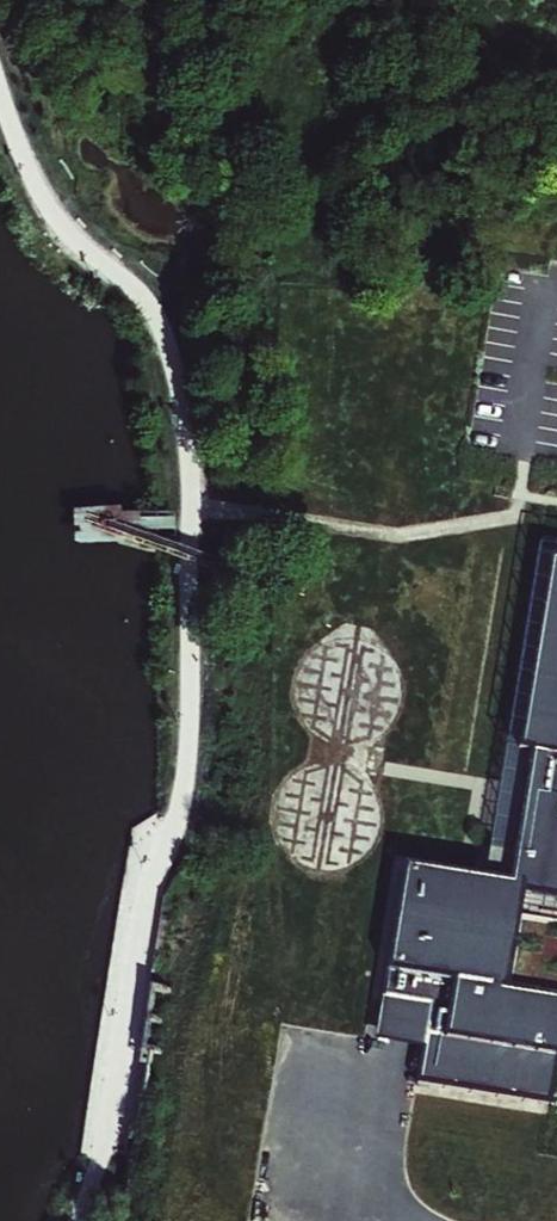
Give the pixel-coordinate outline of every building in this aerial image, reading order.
[(118,511),(71,513),(72,548),(121,548),(120,538),(173,537),(173,514),(118,517),(118,511)] [(548,568),(519,749),(534,751),(516,863),(493,860),(488,893),(403,880),(384,1001),(432,1008),(420,1080),(549,1100),(556,1047),(556,569),(548,568)]
